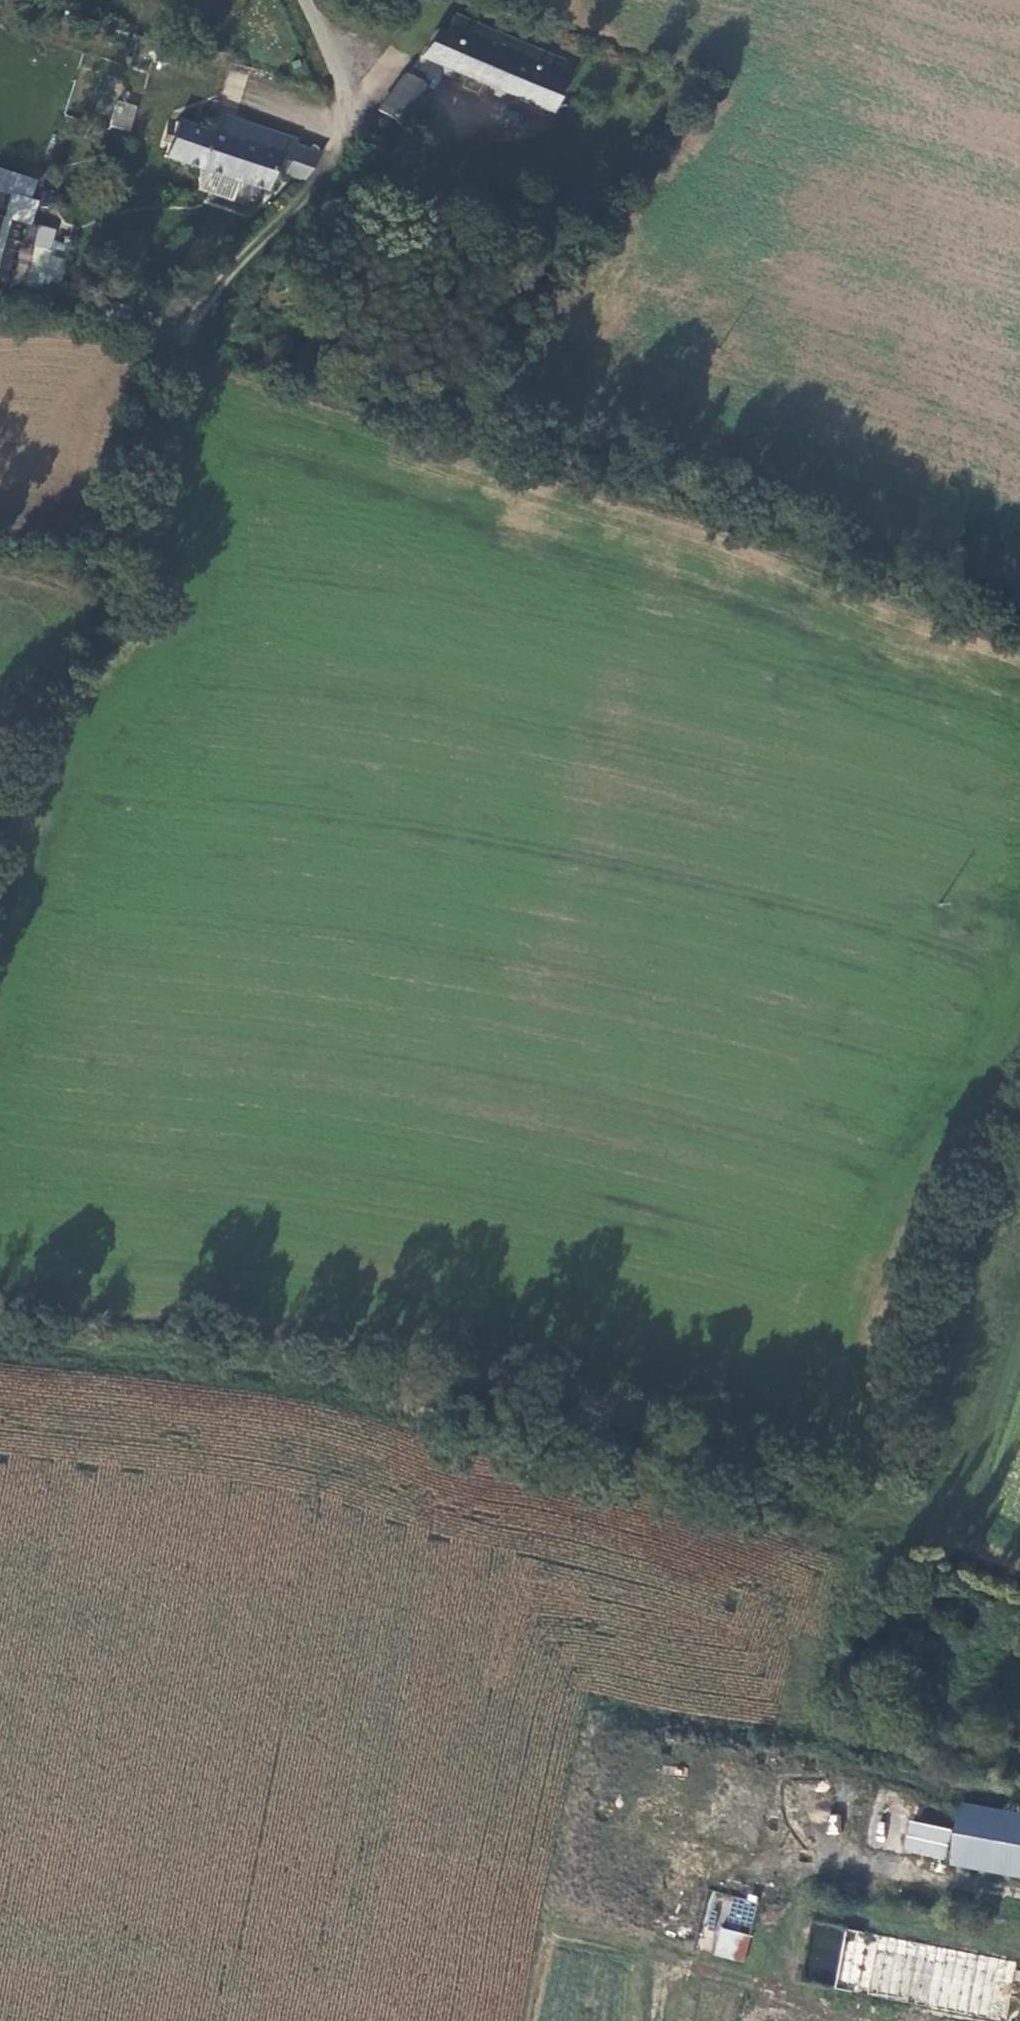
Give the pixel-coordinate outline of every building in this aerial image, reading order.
[(443,59),(479,74),(477,79),(497,87),(500,82),(534,96),(546,66),(530,60),(537,41),(436,2),(429,18),(420,16),(402,42),(443,59)] [(415,75),(425,58),(441,64),(443,59),(402,42),(391,60),(415,75)] [(391,60),(390,60),(364,97),(390,113),(415,75),(391,60)] [(114,100),(109,128),(131,132),(136,105),(114,100)] [(172,134),(160,170),(257,199),(264,179),(281,184),(293,150),(210,124),(203,143),(172,134)] [(57,294),(66,258),(50,255),(57,229),(31,223),(42,178),(0,168),(0,280),(57,294)] [(912,1787),(900,1850),(1019,1874),(1019,1808),(912,1787)] [(738,1962),(743,1933),(719,1928),(713,1958),(738,1962)] [(861,1929),(848,1988),(997,2016),(1009,1958),(861,1929)]
